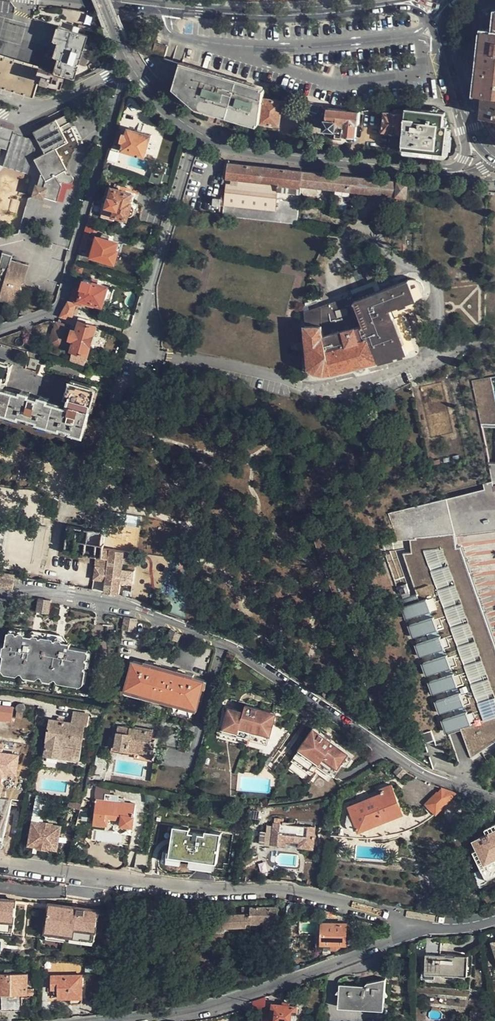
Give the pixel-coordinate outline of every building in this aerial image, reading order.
[(494,30),(486,29),(479,93),(486,94),(484,116),(494,117),(494,26),(494,30)] [(0,58),(0,87),(33,97),(39,80),(60,87),(64,75),(74,78),(87,35),(58,27),(54,41),(58,43),(53,57),(59,59),(54,72),(42,69),(41,71),(0,58)] [(150,54),(164,58),(167,46),(154,41),(150,54)] [(261,116),(264,97),(266,88),(185,64),(178,87),(195,102),(228,112),(230,106),(239,109),(237,115),(251,119),(253,113),(261,116)] [(261,116),(261,122),(262,122),(280,125),(283,100),(264,97),(261,116)] [(228,112),(237,115),(239,109),(230,106),(228,112)] [(361,112),(327,109),(327,117),(324,117),(323,130),(335,131),(334,139),(341,139),(342,136),(356,137),(358,125),(359,124),(361,112)] [(404,133),(407,110),(392,109),(392,111),(385,110),(383,131),(404,133)] [(404,133),(403,147),(445,152),(449,127),(443,126),(444,113),(406,109),(407,110),(404,133)] [(261,122),(261,116),(253,113),(251,119),(261,122)] [(37,141),(32,156),(41,171),(34,192),(56,199),(60,185),(62,184),(65,183),(68,183),(70,182),(71,180),(70,177),(64,171),(65,168),(54,148),(66,142),(55,121),(34,132),(37,139),(34,141),(37,141)] [(10,141),(13,134),(14,132),(0,127),(0,138),(10,141)] [(152,135),(129,128),(127,134),(124,133),(121,141),(124,142),(122,149),(146,156),(152,135)] [(27,174),(32,156),(37,141),(34,141),(13,134),(10,141),(8,151),(3,167),(27,174)] [(8,151),(10,141),(0,138),(0,148),(8,151)] [(241,164),(229,162),(227,177),(277,182),(278,179),(278,176),(280,173),(282,170),(285,169),(241,164)] [(302,171),(285,169),(282,170),(280,173),(278,176),(278,179),(277,182),(227,177),(223,216),(296,223),(301,186),(302,171)] [(408,182),(302,171),(301,186),(407,196),(408,182)] [(120,187),(121,184),(117,183),(116,188),(108,186),(99,214),(110,217),(111,216),(128,220),(129,217),(131,217),(134,215),(135,209),(130,208),(135,191),(120,187)] [(87,222),(79,248),(85,249),(91,230),(95,231),(98,225),(87,222)] [(117,249),(118,242),(109,240),(111,235),(103,233),(101,238),(97,237),(92,256),(115,262),(119,249),(117,249)] [(0,256),(0,302),(17,307),(22,289),(21,288),(22,283),(24,284),(30,265),(12,260),(13,255),(4,252),(2,257),(0,256)] [(74,287),(70,301),(77,303),(83,305),(85,300),(103,305),(109,287),(98,284),(99,279),(93,277),(91,281),(85,279),(81,289),(74,287)] [(338,372),(354,367),(365,364),(406,353),(391,308),(418,299),(421,296),(423,293),(424,290),(423,285),(421,281),(418,279),(414,278),(411,279),(375,293),(372,287),(352,294),(353,296),(305,313),(309,368),(312,370),(318,372),(326,373),(331,373),(338,372)] [(70,301),(61,316),(72,319),(76,307),(77,303),(70,301)] [(85,364),(97,325),(81,321),(78,331),(73,330),(70,339),(75,341),(70,359),(85,364)] [(69,326),(57,322),(55,328),(53,328),(48,343),(62,348),(69,326)] [(40,360),(31,357),(28,367),(37,369),(40,360)] [(0,361),(0,412),(24,419),(85,436),(98,388),(71,380),(66,397),(69,398),(68,403),(64,402),(64,404),(50,401),(51,398),(40,395),(39,397),(31,395),(31,393),(21,390),(20,392),(7,388),(7,386),(4,385),(5,380),(9,381),(13,364),(0,361)] [(494,426),(494,385),(494,380),(475,384),(483,426),(494,426)] [(494,486),(391,513),(400,539),(416,537),(461,531),(494,527),(494,486)] [(461,531),(416,537),(417,549),(405,554),(417,594),(412,596),(408,584),(396,589),(438,738),(452,733),(462,760),(494,738),(494,650),(461,531)] [(121,584),(133,585),(134,572),(124,570),(124,564),(135,566),(137,555),(101,548),(100,557),(96,557),(93,580),(105,582),(104,592),(119,593),(121,584)] [(15,579),(15,574),(0,572),(0,588),(13,590),(15,579)] [(143,602),(155,607),(158,598),(147,594),(143,602)] [(37,598),(37,599),(36,611),(49,613),(51,601),(51,600),(37,598)] [(126,616),(125,616),(123,629),(135,632),(138,618),(126,616)] [(171,627),(167,637),(178,641),(182,632),(171,627)] [(29,643),(30,637),(6,633),(0,666),(15,669),(18,673),(22,670),(52,675),(54,679),(59,676),(75,679),(78,668),(82,668),(85,651),(69,648),(70,644),(62,643),(61,649),(54,647),(56,642),(37,639),(36,645),(29,643)] [(145,661),(144,664),(133,661),(127,684),(134,685),(133,690),(189,705),(191,700),(198,702),(204,680),(193,677),(194,674),(179,670),(179,668),(161,663),(160,665),(145,661)] [(16,708),(17,711),(19,712),(22,712),(23,711),(24,711),(25,707),(24,705),(22,703),(19,703),(17,705),(16,708)] [(12,716),(14,707),(0,705),(0,715),(12,716)] [(244,712),(224,707),(217,729),(258,739),(258,737),(269,740),(276,715),(246,706),(244,712)] [(64,744),(81,746),(85,724),(88,725),(89,715),(74,713),(72,722),(50,719),(44,754),(62,757),(64,744)] [(178,735),(130,728),(129,733),(117,731),(114,747),(153,754),(155,740),(177,744),(178,735)] [(308,733),(291,761),(308,772),(313,763),(332,775),(342,760),(347,764),(352,755),(318,733),(315,738),(308,733)] [(79,759),(81,746),(64,744),(62,757),(79,759)] [(152,758),(153,754),(114,747),(113,751),(152,758)] [(1,783),(3,776),(6,773),(17,774),(19,754),(0,752),(0,783),(1,783)] [(107,758),(95,756),(93,778),(104,779),(107,758)] [(381,792),(349,805),(351,811),(347,813),(346,822),(348,824),(350,827),(352,828),(358,828),(359,830),(362,838),(367,839),(371,838),(376,838),(385,837),(390,835),(387,819),(403,813),(392,783),(380,788),(381,792)] [(456,791),(442,786),(428,802),(440,809),(456,791)] [(105,794),(97,793),(93,825),(105,826),(106,823),(133,826),(136,803),(125,802),(125,798),(119,797),(119,795),(106,793),(105,794)] [(179,833),(205,837),(208,819),(188,815),(188,817),(167,814),(165,833),(167,836),(169,837),(173,837),(176,836),(179,833)] [(283,818),(275,817),(272,844),(281,844),(282,840),(300,842),(299,846),(313,847),(315,825),(283,823),(283,818)] [(61,830),(33,826),(29,849),(38,851),(49,853),(57,854),(61,830)] [(473,840),(485,863),(494,858),(494,829),(473,840)] [(49,853),(38,851),(34,858),(50,861),(49,853)] [(146,869),(148,853),(136,852),(134,868),(146,869)] [(247,881),(258,881),(257,868),(246,868),(247,881)] [(306,884),(317,887),(320,876),(308,873),(306,884)] [(0,897),(0,926),(11,927),(12,898),(0,897)] [(49,904),(46,930),(58,932),(58,930),(82,933),(82,935),(95,937),(99,910),(49,904)] [(224,917),(216,918),(217,929),(225,929),(225,927),(247,925),(246,921),(251,921),(252,923),(264,922),(265,942),(268,942),(269,945),(277,944),(277,941),(280,941),(278,906),(243,907),(243,913),(224,914),(224,917)] [(342,932),(342,923),(323,922),(322,933),(317,933),(317,943),(332,944),(332,949),(336,949),(338,949),(339,948),(341,944),(346,944),(346,932),(342,932)] [(457,975),(458,955),(441,954),(442,940),(427,939),(425,973),(457,975)] [(468,955),(458,955),(457,975),(468,975),(468,955)] [(288,973),(288,960),(280,960),(280,973),(288,973)] [(27,988),(28,974),(0,974),(0,994),(27,994),(27,988)] [(51,989),(54,989),(58,989),(58,993),(58,998),(69,998),(69,1001),(72,1004),(80,1004),(83,1000),(83,975),(51,975),(51,989)] [(366,986),(340,985),(339,1005),(384,1008),(385,979),(368,982),(366,983),(366,986)] [(22,997),(1,997),(1,1010),(22,1010),(22,997)] [(271,1016),(271,1020),(294,1020),(296,1006),(272,1003),(271,1016)] [(472,1011),(471,1020),(484,1020),(484,1012),(472,1011)]
